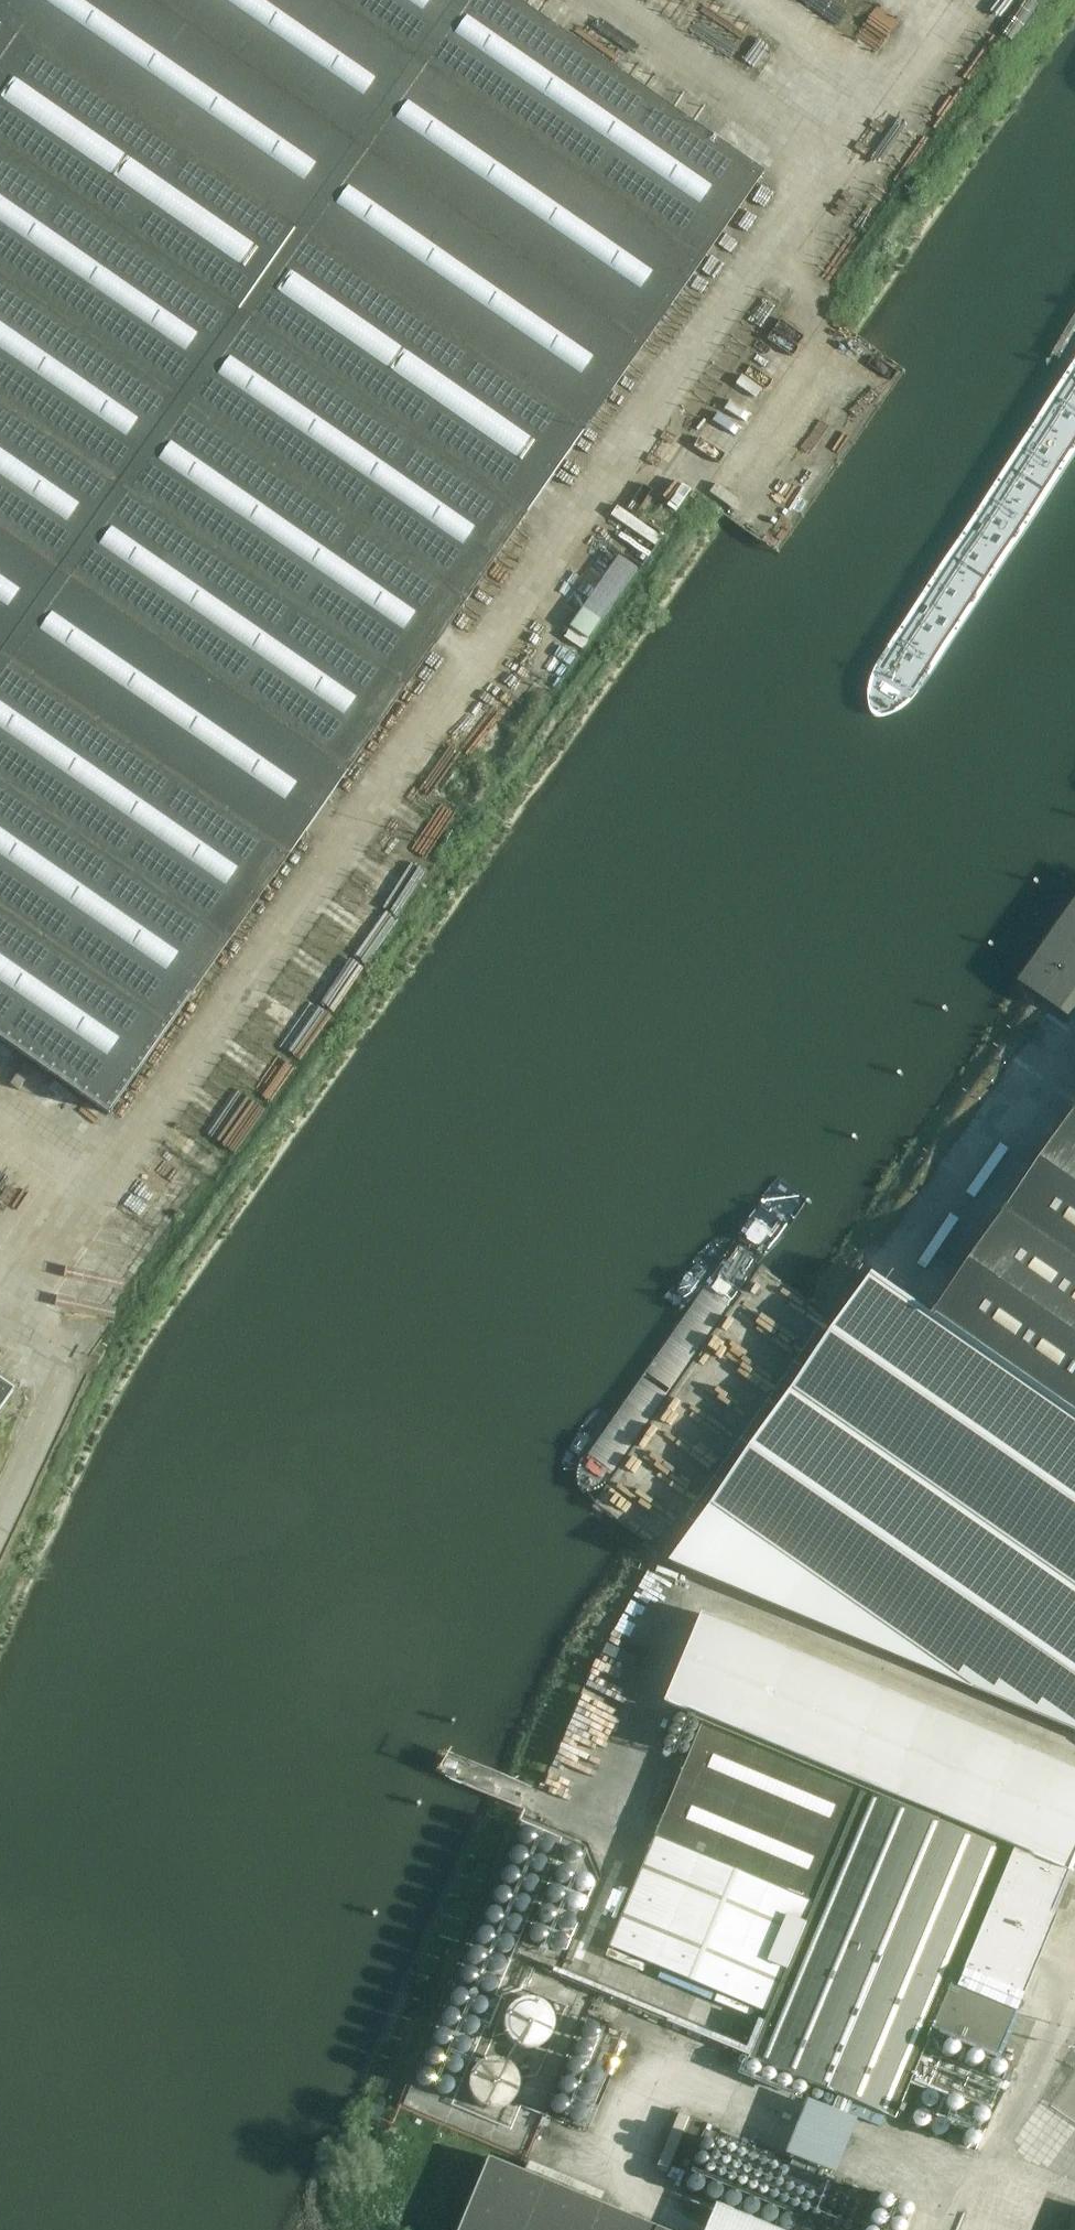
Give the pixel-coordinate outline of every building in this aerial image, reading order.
[(109,1117),(763,177),(509,0),(0,0),(0,1041),(109,1117)] [(1018,982),(1072,1019),(1074,1015),(1074,900),(1018,982)] [(672,1564),(1074,1732),(1074,1117),(936,1317),(875,1274),(672,1564)] [(14,1391),(0,1382),(0,1411),(14,1391)] [(608,1948),(689,1982),(766,2014),(747,2058),(894,2119),(931,2030),(996,2058),(1015,2012),(1074,1867),(1074,1770),(705,1617),(668,1706),(702,1720),(654,1836),(655,1837),(608,1948)] [(458,2229),(661,2229),(488,2158),(458,2229)]
